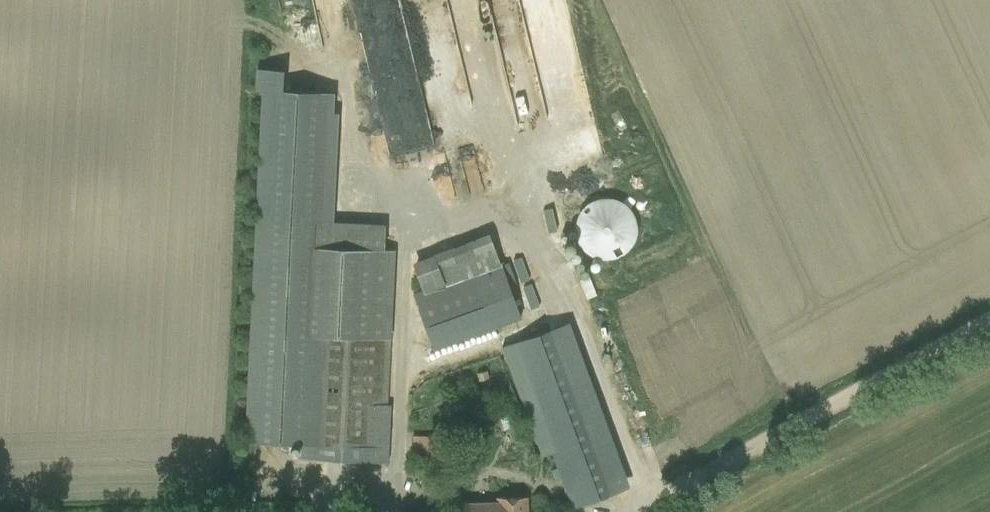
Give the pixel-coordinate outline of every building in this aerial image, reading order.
[(582,86),(563,0),(530,0),(535,25),(552,21),(555,34),(553,35),(565,90),(582,86)] [(301,458),(388,462),(390,414),(385,414),(393,250),(383,249),(384,223),(333,221),(338,112),(333,112),(334,92),(283,90),(284,69),(256,67),(255,89),(266,89),(249,441),(302,444),(301,458)] [(411,112),(421,112),(421,91),(379,92),(380,106),(411,106),(411,112)] [(575,129),(584,151),(592,148),(583,126),(575,129)] [(537,220),(634,485),(709,457),(612,193),(537,220)] [(412,261),(422,288),(442,280),(432,253),(412,261)] [(500,261),(413,293),(434,351),(521,319),(500,261)] [(512,343),(501,347),(541,457),(552,453),(565,489),(572,508),(624,488),(617,470),(564,324),(512,343)] [(429,462),(455,462),(455,447),(429,447),(429,462)] [(462,504),(463,511),(527,511),(526,497),(498,498),(498,502),(462,503),(462,504)]
